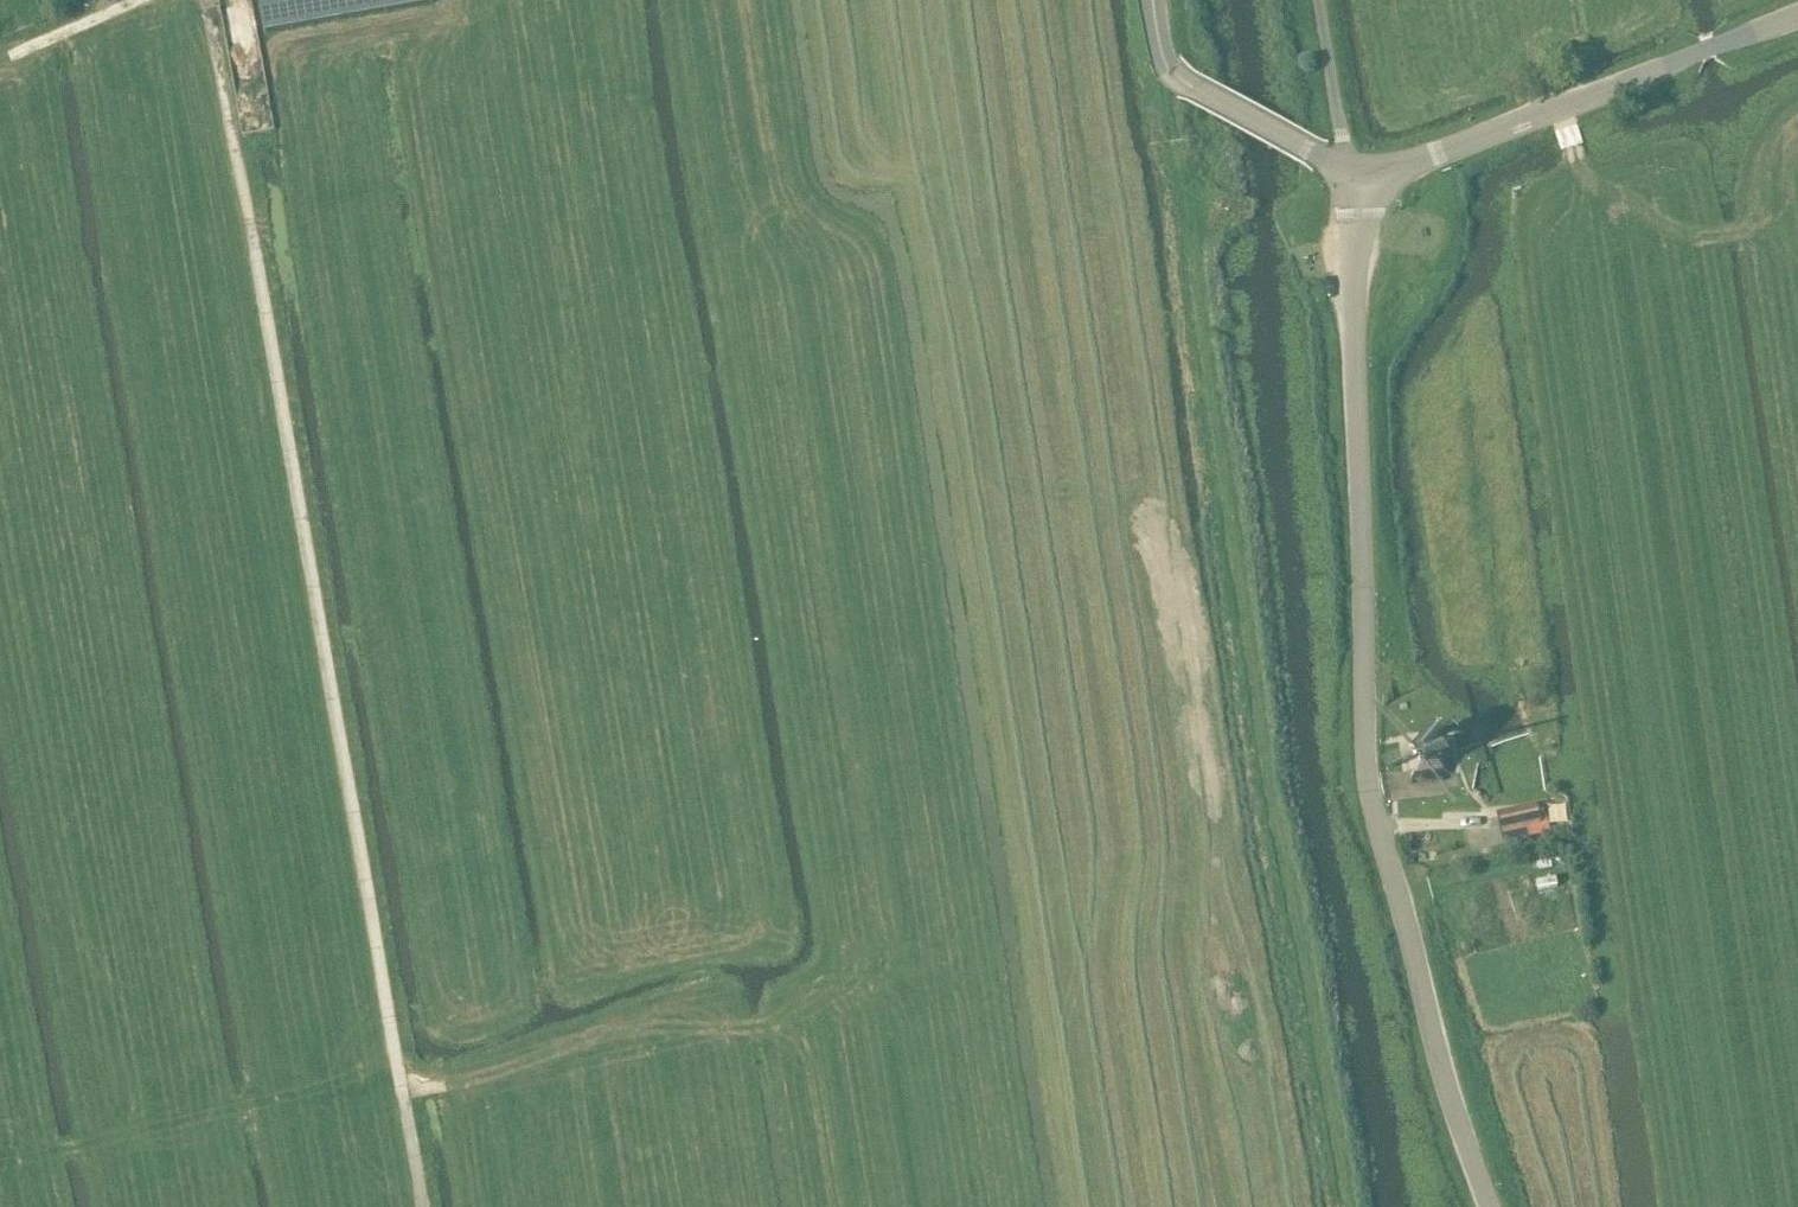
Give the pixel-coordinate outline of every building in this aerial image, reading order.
[(265,34),(434,4),(433,0),(259,0),(265,34)] [(1478,729),(1471,732),(1477,747),(1484,743),(1478,729)] [(1448,775),(1443,739),(1406,744),(1411,780),(1448,775)] [(1497,813),(1502,836),(1550,826),(1545,803),(1537,804),(1537,805),(1497,813)]
